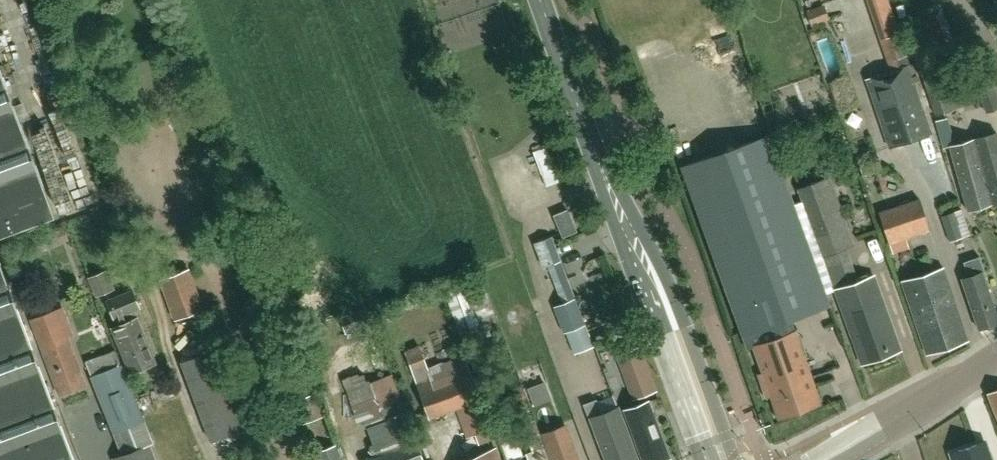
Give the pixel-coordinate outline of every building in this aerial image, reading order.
[(822,28),(840,22),(836,12),(818,18),(822,28)] [(911,140),(931,133),(909,65),(911,64),(908,55),(907,55),(900,33),(883,39),(890,60),(895,59),(898,67),(888,71),(867,78),(890,146),(911,140)] [(922,70),(926,83),(925,84),(935,115),(954,109),(947,88),(954,85),(950,76),(943,78),(942,78),(937,65),(922,70)] [(55,216),(0,69),(0,236),(55,216)] [(829,83),(839,112),(859,105),(849,76),(829,83)] [(983,97),(981,97),(986,111),(996,107),(996,96),(996,93),(996,92),(995,82),(979,87),(983,97)] [(942,143),(954,139),(948,119),(936,122),(942,143)] [(996,201),(996,133),(975,139),(993,203),(996,201)] [(732,309),(734,308),(749,348),(755,346),(767,341),(767,340),(795,330),(796,330),(792,320),(831,305),(770,134),(681,166),(732,309)] [(993,203),(975,139),(950,146),(968,210),(993,203)] [(542,174),(546,186),(559,182),(546,147),(534,152),(542,174)] [(799,189),(822,254),(835,289),(862,364),(901,350),(875,275),(859,281),(847,246),(855,244),(830,177),(799,189)] [(889,242),(929,229),(920,199),(880,212),(889,242)] [(564,235),(575,231),(567,209),(555,214),(564,235)] [(950,241),(964,237),(955,211),(942,216),(950,241)] [(576,297),(561,261),(551,235),(536,242),(546,267),(548,266),(562,303),(554,306),(564,333),(566,332),(575,354),(594,346),(576,297)] [(996,322),(996,313),(983,271),(985,271),(980,256),(964,262),(969,277),(962,279),(979,328),(996,322)] [(0,262),(0,459),(74,459),(0,262)] [(205,309),(189,268),(158,280),(174,321),(205,309)] [(927,353),(967,340),(943,268),(903,281),(927,353)] [(96,297),(115,289),(107,269),(88,277),(96,297)] [(468,287),(465,279),(445,288),(447,295),(459,323),(465,339),(489,330),(499,326),(484,288),(471,294),(468,287)] [(130,372),(156,362),(138,317),(134,319),(131,312),(140,308),(133,289),(107,300),(117,325),(112,328),(130,372)] [(33,318),(39,332),(61,393),(84,384),(66,336),(73,333),(63,307),(33,318)] [(346,334),(370,325),(364,308),(340,317),(346,334)] [(821,402),(795,330),(767,340),(767,341),(755,346),(764,371),(759,373),(767,397),(772,396),(780,418),(821,402)] [(405,352),(413,375),(414,375),(416,381),(418,385),(429,419),(456,409),(466,438),(476,435),(479,444),(496,438),(495,436),(482,398),(480,399),(465,355),(445,362),(445,361),(430,367),(427,368),(423,358),(419,347),(405,352)] [(212,441),(247,427),(217,348),(181,362),(212,441)] [(114,432),(144,420),(116,350),(87,362),(114,432)] [(413,440),(416,439),(406,410),(407,410),(393,374),(370,382),(369,380),(367,381),(365,375),(366,375),(365,373),(360,375),(359,372),(343,379),(351,401),(353,408),(361,430),(367,428),(373,444),(368,446),(372,456),(365,459),(366,459),(422,459),(413,440)] [(302,425),(324,417),(315,394),(310,395),(308,387),(295,391),(297,400),(294,402),(302,425)] [(619,406),(602,413),(597,399),(584,404),(606,459),(639,459),(619,406)] [(670,457),(649,401),(624,410),(643,459),(662,459),(670,457)] [(551,459),(580,459),(566,424),(541,433),(551,459)] [(124,454),(114,458),(114,459),(156,459),(150,444),(153,443),(149,433),(120,445),(124,454)] [(951,453),(953,459),(991,459),(985,441),(951,453)] [(495,449),(467,459),(499,459),(495,449)]
